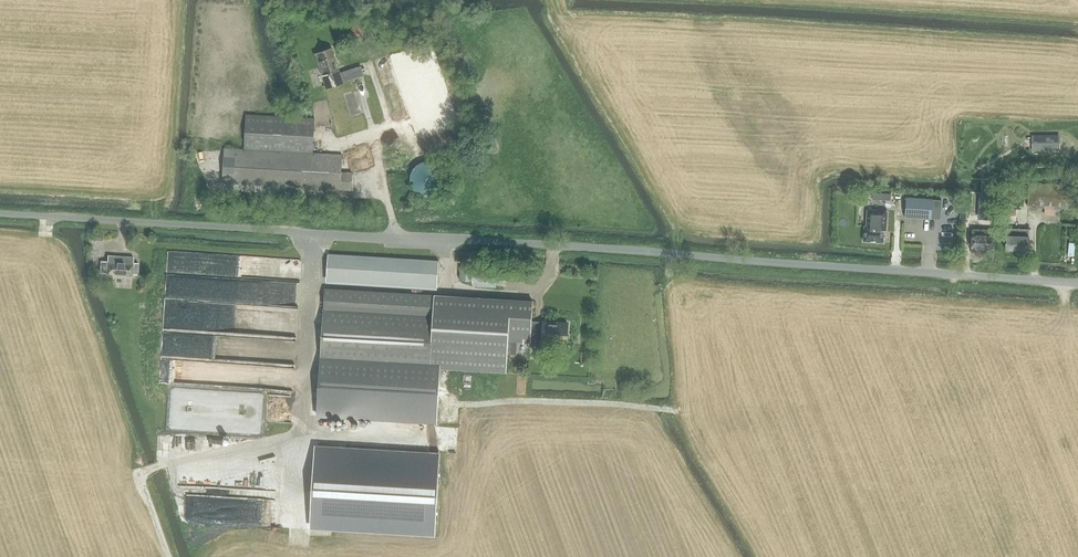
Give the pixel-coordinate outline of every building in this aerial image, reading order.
[(352,25),(351,33),(362,35),(364,27),(352,25)] [(332,48),(314,54),(321,76),(339,71),(332,48)] [(351,190),(351,172),(341,172),(342,155),(312,153),(314,118),(245,115),(244,149),(224,148),(222,183),(351,190)] [(1060,151),(1060,135),(1032,135),(1032,154),(1038,154),(1038,151),(1060,151)] [(431,196),(433,195),(435,194),(437,193),(439,192),(441,190),(442,188),(444,187),(445,185),(446,182),(446,180),(446,178),(446,175),(446,173),(445,171),(444,169),(443,167),(442,165),(440,163),(438,162),(436,161),(434,160),(432,159),(430,158),(428,158),(425,158),(423,159),(421,160),(419,160),(417,162),(415,163),(413,165),(412,167),(411,169),(410,171),(409,173),(409,175),(409,178),(409,180),(409,182),(410,184),(411,186),(412,188),(414,190),(416,192),(417,193),(419,194),(422,195),(424,196),(426,196),(429,196),(431,196)] [(1071,209),(1072,185),(1028,183),(1027,207),(1071,209)] [(905,194),(904,215),(904,216),(929,217),(931,197),(905,194)] [(886,231),(887,211),(866,209),(865,225),(864,225),(863,241),(883,243),(883,231),(886,231)] [(1015,221),(1016,209),(1002,209),(1002,220),(1006,220),(1005,249),(1028,250),(1029,229),(1011,229),(1012,221),(1015,221)] [(994,230),(972,229),(971,248),(993,249),(994,248),(993,248),(994,230)] [(274,279),(275,254),(168,249),(167,275),(226,277),(274,279)] [(439,261),(328,253),(326,283),(437,290),(439,261)] [(137,274),(138,263),(133,263),(133,257),(107,256),(107,261),(101,261),(100,273),(106,273),(106,274),(132,276),(132,274),(137,274)] [(324,288),(317,414),(434,421),(437,369),(506,373),(508,341),(523,342),(523,339),(531,339),(530,346),(541,347),(542,344),(566,345),(567,323),(543,322),(543,324),(531,323),(532,301),(458,296),(435,295),(324,288)] [(172,340),(170,364),(282,373),(284,349),(232,344),(233,332),(175,327),(174,334),(180,334),(180,340),(172,340)] [(315,447),(310,513),(433,521),(437,454),(315,447)] [(164,473),(178,470),(177,465),(163,468),(164,473)] [(187,512),(259,514),(260,495),(187,493),(187,512)]
